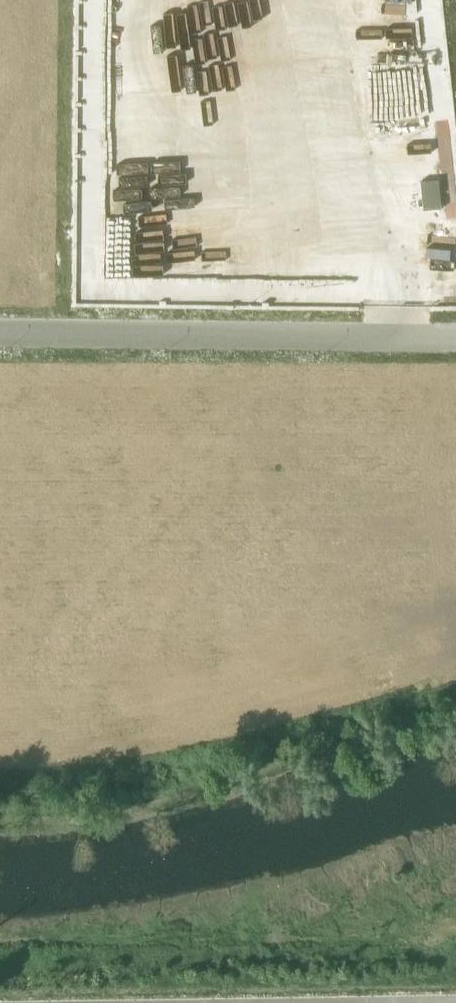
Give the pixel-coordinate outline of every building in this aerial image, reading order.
[(197,53),(197,28),(159,27),(158,52),(197,53)] [(442,191),(423,192),(424,222),(443,221),(442,191)] [(166,228),(165,244),(214,248),(216,233),(166,228)] [(444,636),(455,632),(455,617),(440,623),(444,636)]
